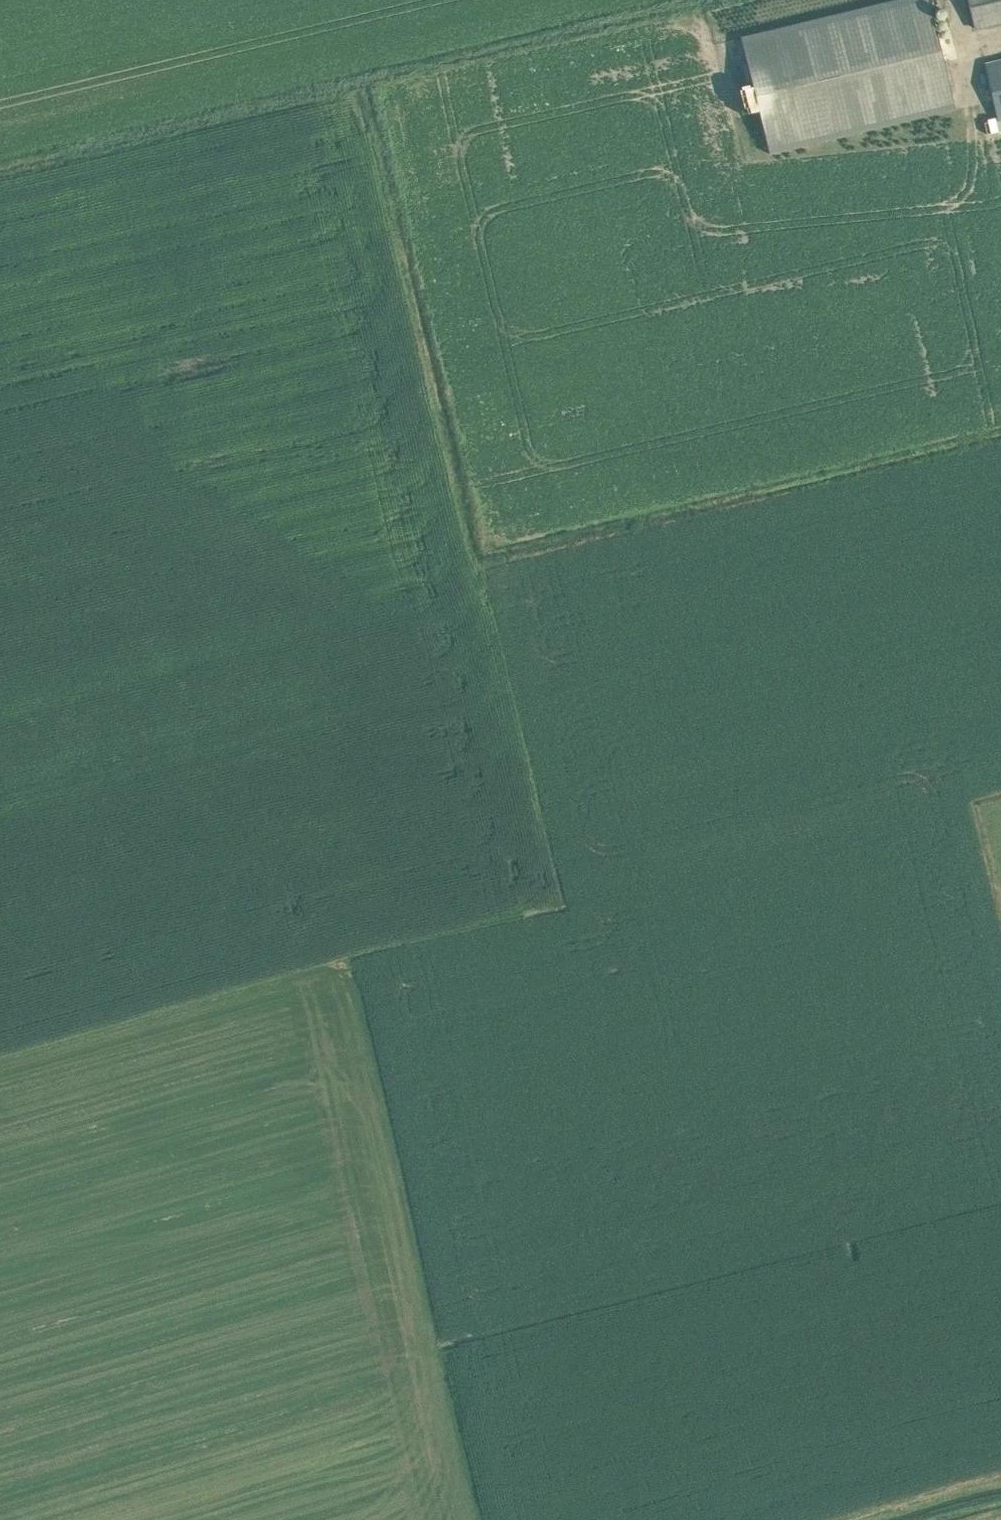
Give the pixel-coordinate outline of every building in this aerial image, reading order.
[(955,109),(929,0),(892,0),(742,36),(753,80),(736,85),(743,114),(760,109),(770,153),(955,109)] [(1000,24),(1000,0),(968,0),(975,30),(1000,24)] [(1000,120),(1000,59),(985,63),(999,121),(1000,120)]
